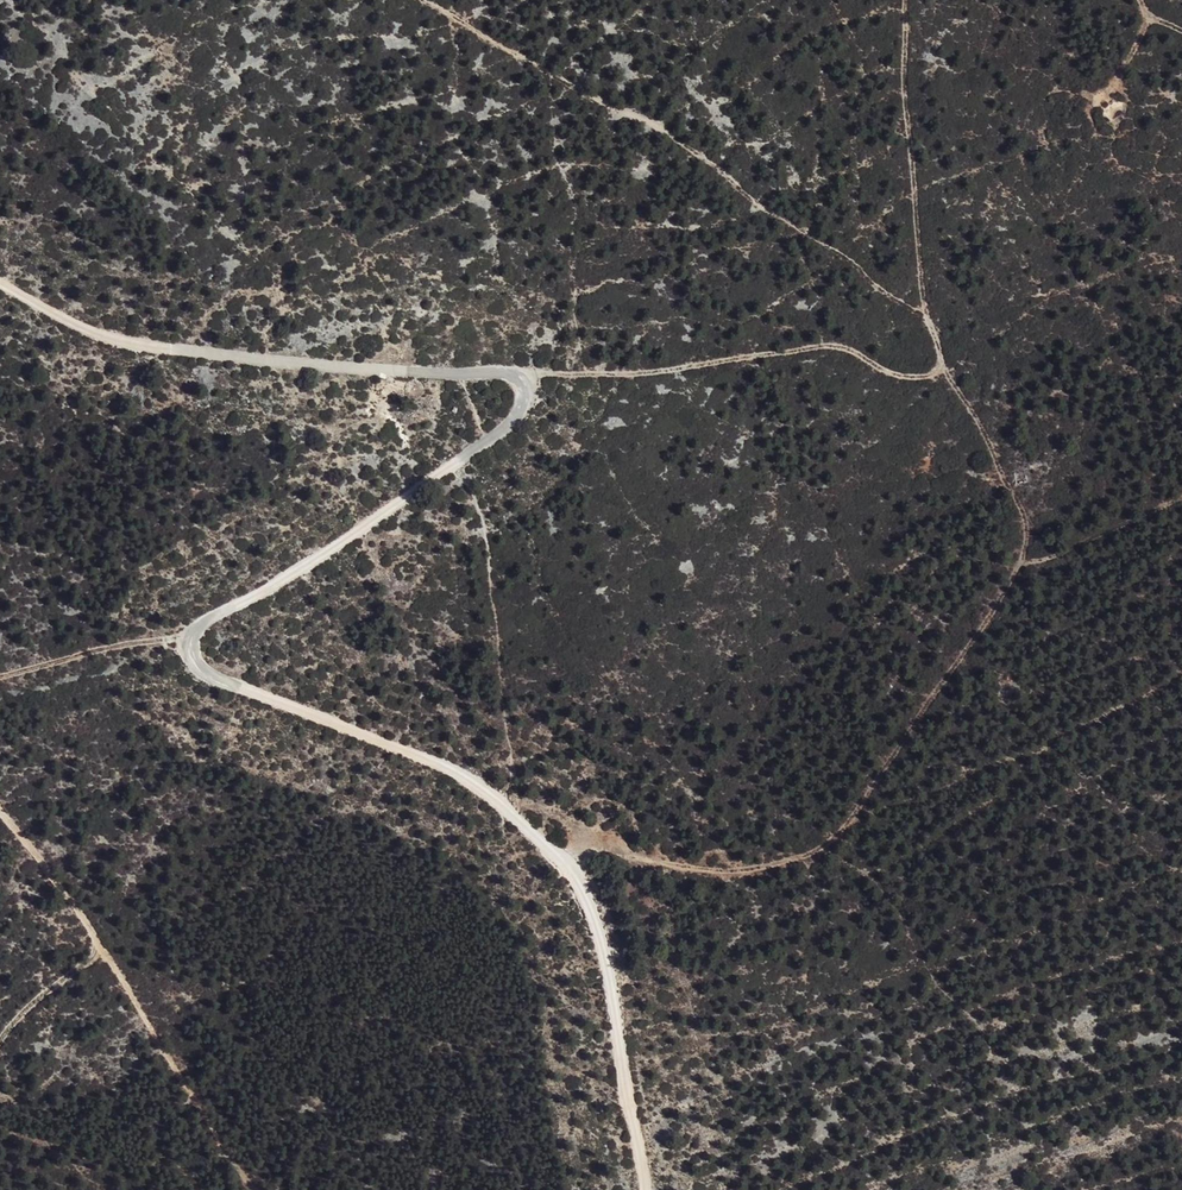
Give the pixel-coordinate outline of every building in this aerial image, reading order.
[(1023,468),(1013,471),(1016,483),(1026,480),(1023,468)]
